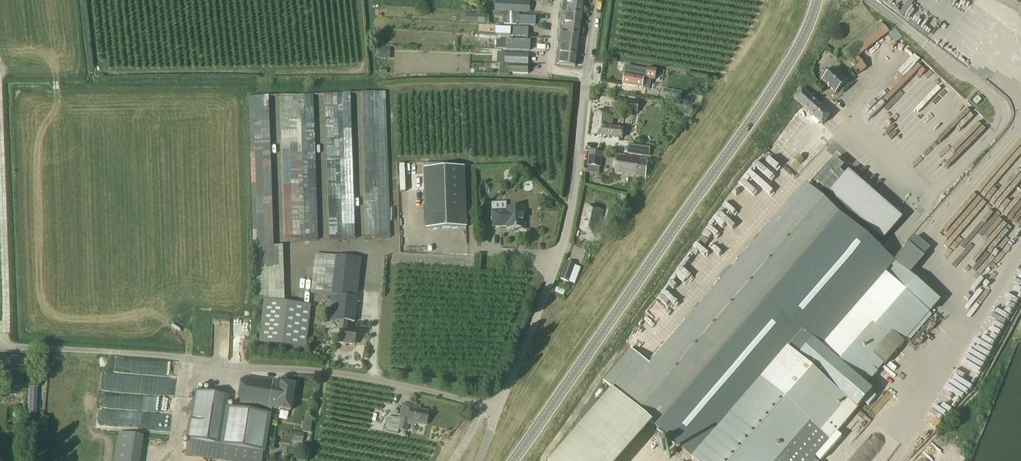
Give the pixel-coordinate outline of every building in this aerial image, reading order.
[(497,10),(515,11),(515,3),(497,2),(497,10)] [(562,13),(582,16),(583,5),(564,3),(562,13)] [(462,22),(479,22),(479,13),(462,13),(462,22)] [(561,23),(581,26),(582,16),(562,13),(561,23)] [(504,17),(503,24),(519,25),(536,26),(536,18),(519,17),(504,17)] [(896,29),(890,32),(881,21),(842,52),(860,75),(899,44),(897,42),(903,38),(896,29)] [(560,33),(579,36),(581,26),(561,23),(560,33)] [(512,28),(511,36),(528,37),(528,29),(512,28)] [(558,43),(578,46),(579,36),(560,33),(558,43)] [(507,40),(506,50),(511,50),(515,50),(530,51),(531,41),(512,40),(507,40)] [(557,54),(577,56),(578,46),(558,43),(557,54)] [(392,47),(380,47),(380,58),(391,58),(392,47)] [(505,53),(505,63),(529,64),(529,60),(529,53),(514,53),(505,53)] [(556,64),(576,67),(577,56),(557,54),(556,64)] [(510,65),(510,66),(510,74),(528,75),(529,65),(510,65)] [(625,75),(623,85),(642,89),(649,90),(652,78),(655,79),(657,71),(649,69),(648,71),(630,67),(626,69),(625,75)] [(836,94),(847,83),(839,75),(842,72),(838,69),(836,71),(834,69),(823,81),(836,94)] [(665,89),(664,98),(675,100),(677,91),(665,89)] [(803,89),(794,98),(808,111),(817,103),(803,89)] [(391,238),(386,92),(362,93),(367,239),(391,238)] [(355,240),(350,93),(325,94),(330,240),(355,240)] [(318,241),(313,95),(300,95),(280,96),(285,237),(292,236),(292,241),(318,241)] [(259,342),(306,348),(311,305),(284,302),(283,246),(273,246),(268,96),(248,97),(255,300),(264,300),(259,342)] [(612,111),(628,113),(630,101),(614,99),(612,111)] [(822,125),(831,116),(817,103),(808,111),(822,125)] [(592,135),(622,139),(623,130),(612,128),(614,115),(595,113),(592,135)] [(909,116),(891,135),(936,178),(954,160),(951,156),(958,149),(942,133),(938,137),(917,116),(913,120),(909,116)] [(781,158),(795,134),(790,131),(781,146),(775,142),(769,151),(781,158)] [(801,134),(794,141),(799,145),(794,150),(798,154),(810,143),(801,134)] [(639,147),(638,154),(649,156),(650,149),(639,147)] [(588,166),(600,167),(602,153),(590,152),(588,166)] [(645,178),(648,162),(618,157),(617,161),(625,162),(624,168),(617,167),(616,173),(645,178)] [(831,162),(811,184),(879,243),(900,221),(845,174),(841,178),(836,174),(841,169),(831,162)] [(465,168),(425,169),(427,229),(467,228),(465,168)] [(602,382),(604,383),(611,389),(613,391),(648,421),(658,429),(694,460),(813,460),(817,457),(838,433),(865,402),(872,393),(866,387),(867,385),(941,300),(910,275),(895,262),(841,216),(805,185),(652,367),(632,351),(630,349),(602,382)] [(580,230),(597,234),(603,211),(585,207),(580,230)] [(525,230),(525,222),(523,222),(523,208),(507,208),(507,210),(492,211),(493,227),(507,227),(507,229),(519,229),(519,230),(525,230)] [(355,345),(357,332),(346,330),(347,322),(355,323),(357,298),(357,297),(361,259),(336,256),(316,254),(311,293),(331,295),(330,302),(332,303),(330,321),(340,322),(338,343),(355,345)] [(567,262),(561,279),(569,282),(575,265),(567,262)] [(176,374),(177,361),(161,360),(161,374),(176,374)] [(215,383),(224,384),(225,374),(215,374),(215,383)] [(272,408),(290,411),(295,385),(248,377),(243,403),(268,408),(268,411),(265,410),(265,413),(271,414),(272,408)] [(29,388),(28,420),(37,421),(38,388),(29,388)] [(230,396),(194,390),(186,439),(265,452),(271,414),(228,407),(230,396)] [(407,424),(413,425),(413,422),(426,425),(428,412),(416,409),(416,407),(410,406),(408,420),(400,418),(398,429),(406,431),(407,424)] [(387,427),(386,431),(397,433),(398,430),(400,419),(389,417),(387,427)] [(303,430),(312,432),(314,419),(305,418),(303,430)] [(293,441),(303,442),(304,434),(295,432),(293,441)] [(119,433),(115,460),(140,460),(144,436),(119,433)]
